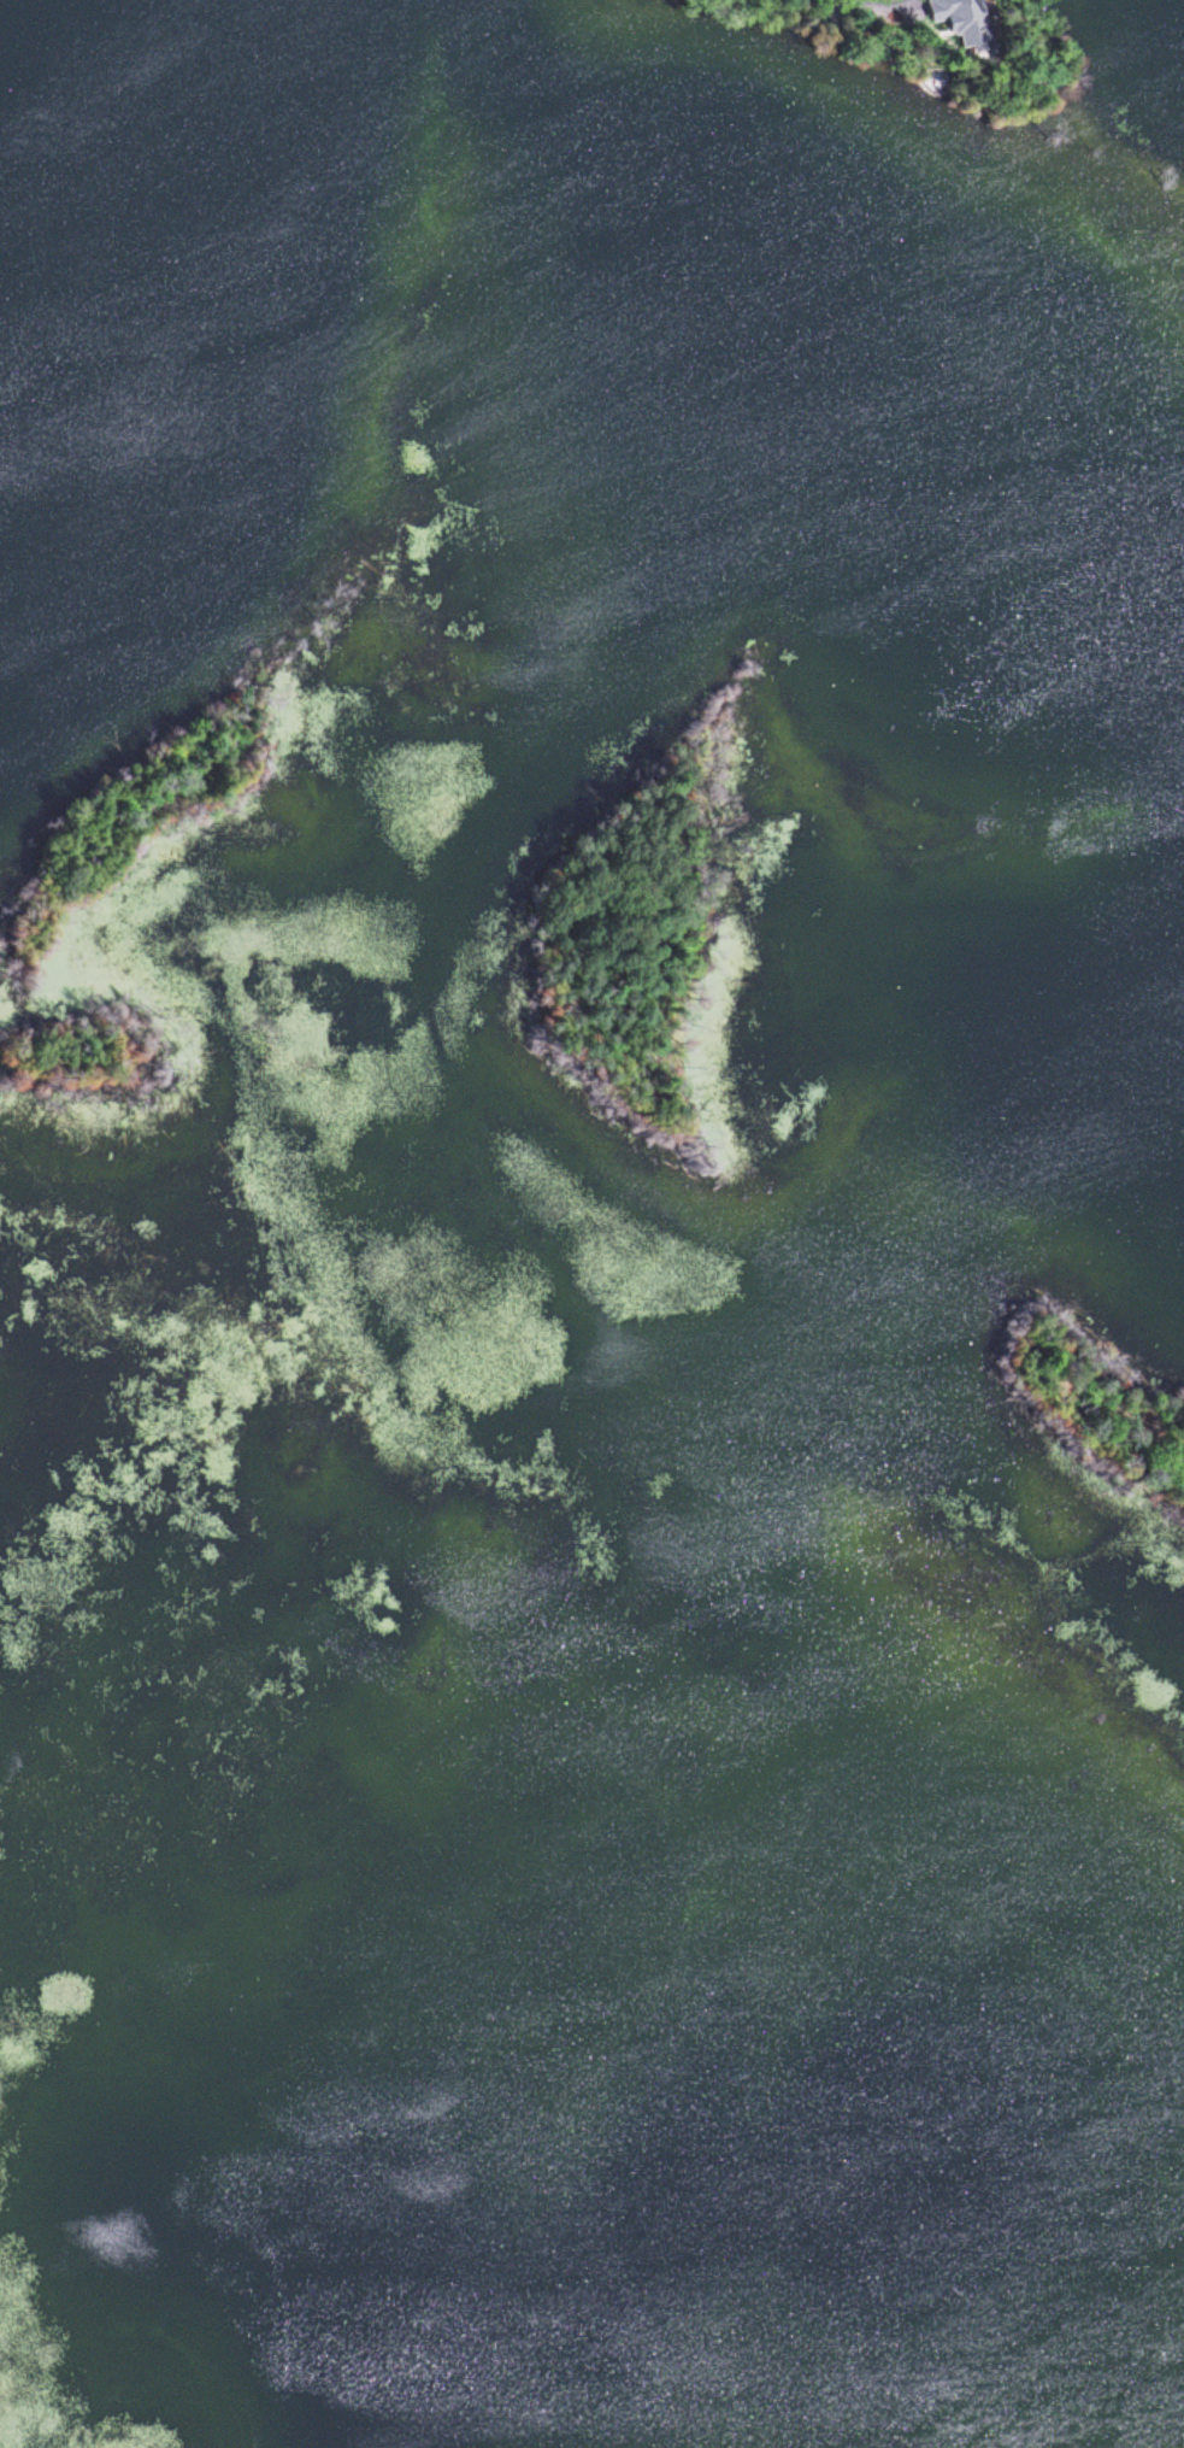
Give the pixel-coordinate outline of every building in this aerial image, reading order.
[(923,25),(945,22),(948,49),(967,46),(963,17),(971,15),(969,1),(961,2),(961,0),(920,0),(923,25)]
